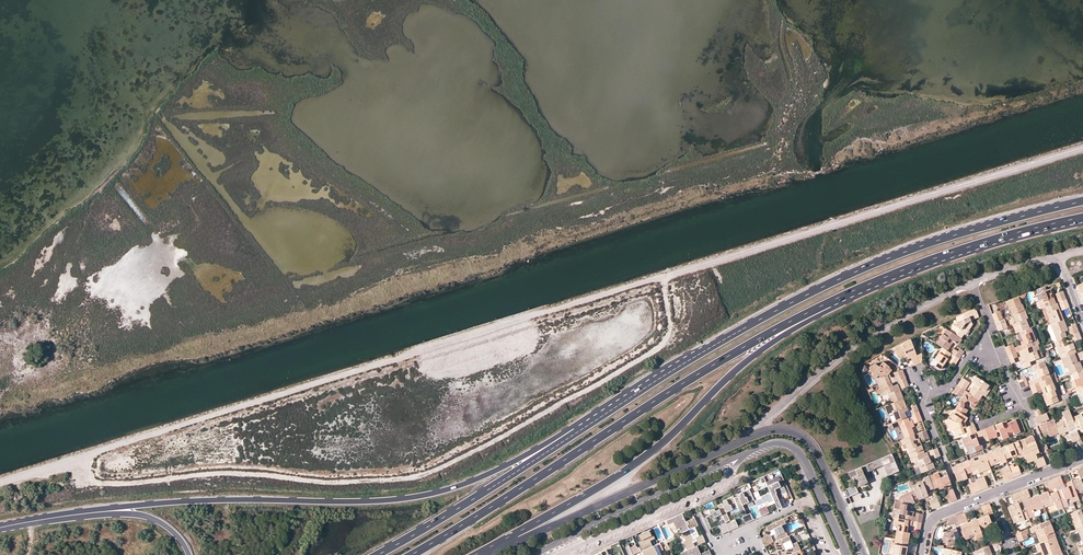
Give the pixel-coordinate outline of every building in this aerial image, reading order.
[(1044,308),(1055,303),(1052,294),(1053,293),(1051,289),(1036,295),(1041,309),(1044,308)] [(1013,315),(1025,311),(1022,304),(1021,304),(1018,297),(1006,302),(1009,309),(1012,316),(1013,315)] [(1044,308),(1051,324),(1063,319),(1056,303),(1055,303),(1044,308)] [(949,330),(961,338),(964,334),(966,335),(972,324),(969,317),(972,315),(974,319),(978,317),(975,309),(955,318),(957,321),(954,325),(953,324),(949,330)] [(1019,332),(1029,328),(1026,319),(1027,318),(1025,311),(1013,315),(1016,323),(1012,324),(1016,333),(1019,332)] [(1061,339),(1067,337),(1064,331),(1067,330),(1063,319),(1051,324),(1050,324),(1057,341),(1061,339)] [(1057,341),(1050,324),(1047,325),(1046,327),(1051,340),(1054,342),(1057,341)] [(1014,348),(1006,351),(1008,355),(1016,352),(1018,351),(1027,348),(1032,346),(1033,345),(1032,341),(1036,340),(1031,327),(1029,328),(1019,332),(1023,341),(1020,342),(1021,345),(1014,348)] [(942,347),(947,350),(953,341),(958,344),(962,339),(961,338),(949,330),(946,328),(936,343),(942,347)] [(911,358),(914,365),(922,362),(922,353),(917,355),(910,339),(894,347),(898,358),(906,355),(908,359),(911,358)] [(1074,353),(1076,352),(1072,343),(1064,346),(1063,344),(1056,346),(1061,358),(1074,353)] [(1024,368),(1030,366),(1029,362),(1042,357),(1037,344),(1033,345),(1032,346),(1033,351),(1029,353),(1027,348),(1018,351),(1024,368)] [(947,350),(942,347),(933,361),(936,363),(934,366),(940,369),(943,365),(943,364),(947,358),(948,358),(951,353),(950,353),(947,350)] [(959,358),(962,354),(957,352),(953,349),(950,353),(951,353),(952,354),(959,358)] [(1008,355),(1010,360),(1014,359),(1018,357),(1016,352),(1008,355)] [(1071,374),(1082,369),(1079,361),(1078,362),(1074,353),(1061,358),(1065,368),(1067,367),(1070,374),(1071,374)] [(959,358),(952,354),(949,359),(955,363),(959,358)] [(891,383),(888,375),(892,369),(889,367),(890,366),(883,361),(878,366),(875,363),(869,367),(872,375),(876,378),(878,375),(881,377),(882,382),(878,383),(880,388),(891,383)] [(1030,385),(1050,377),(1044,361),(1031,365),(1035,374),(1034,374),(1035,378),(1028,381),(1029,385),(1030,385)] [(1078,390),(1082,388),(1082,371),(1082,369),(1071,374),(1077,390),(1078,390)] [(898,381),(906,378),(905,376),(904,373),(896,377),(893,378),(895,382),(898,381)] [(969,393),(979,400),(983,395),(985,396),(990,389),(987,387),(988,385),(975,377),(972,382),(975,384),(969,393)] [(1030,385),(1033,394),(1041,390),(1043,394),(1042,394),(1046,406),(1058,401),(1054,390),(1055,390),(1050,377),(1030,385)] [(960,381),(967,386),(970,383),(962,378),(961,380),(960,381)] [(957,385),(965,390),(967,386),(960,381),(957,385)] [(903,399),(904,398),(898,384),(895,385),(894,382),(891,383),(880,388),(879,388),(879,389),(874,391),(875,394),(880,392),(882,396),(888,393),(892,403),(903,399)] [(957,385),(954,389),(958,392),(962,394),(961,396),(962,399),(960,398),(960,402),(957,402),(957,405),(955,409),(956,410),(964,415),(968,410),(963,407),(964,402),(968,400),(970,402),(970,406),(974,408),(979,400),(969,393),(965,390),(957,385)] [(897,421),(906,417),(903,408),(906,407),(903,399),(892,403),(884,406),(888,414),(894,412),(897,421)] [(964,415),(956,410),(953,413),(951,412),(945,421),(949,431),(952,430),(955,436),(964,432),(963,428),(964,428),(966,427),(964,423),(968,418),(964,415)] [(1072,417),(1068,410),(1062,412),(1065,420),(1055,424),(1059,433),(1059,434),(1071,430),(1071,429),(1075,427),(1072,417)] [(1072,417),(1075,427),(1076,430),(1082,427),(1082,413),(1072,417)] [(1053,419),(1044,423),(1042,420),(1043,419),(1041,414),(1036,416),(1033,417),(1037,426),(1039,425),(1042,434),(1048,432),(1050,437),(1059,433),(1055,424),(1053,419)] [(905,438),(914,434),(915,434),(912,427),(915,426),(914,424),(912,420),(910,421),(908,416),(906,417),(897,421),(892,423),(894,428),(900,426),(905,438)] [(1006,421),(995,425),(996,429),(998,429),(1002,439),(1009,437),(1008,434),(1013,431),(1014,434),(1020,432),(1015,419),(1007,423),(1006,421)] [(985,429),(989,440),(993,438),(993,436),(989,428),(985,429)] [(985,429),(980,431),(983,438),(985,442),(989,440),(985,429)] [(967,436),(961,439),(964,447),(966,446),(969,454),(983,449),(981,444),(978,445),(975,437),(976,437),(975,433),(967,436)] [(911,458),(925,453),(919,438),(916,439),(914,434),(905,438),(901,440),(904,449),(907,448),(911,458)] [(1032,436),(1018,441),(1023,454),(1024,456),(1025,459),(1032,456),(1032,455),(1034,454),(1035,454),(1039,452),(1032,436)] [(1018,441),(1001,447),(1001,448),(1005,459),(1017,454),(1022,452),(1018,441)] [(984,454),(989,465),(995,463),(994,462),(1000,460),(1001,463),(1006,461),(1005,459),(1001,448),(984,454)] [(925,453),(911,458),(910,458),(912,463),(914,462),(916,467),(919,467),(921,473),(927,471),(935,467),(932,461),(933,461),(932,459),(930,460),(927,452),(925,453)] [(892,454),(851,471),(858,487),(868,482),(864,473),(884,465),(888,475),(899,471),(892,454)] [(989,465),(984,454),(978,456),(979,459),(974,460),(973,458),(968,460),(972,470),(977,469),(979,473),(990,468),(989,465)] [(1035,454),(1034,454),(1032,455),(1032,456),(1025,459),(1026,463),(1034,459),(1037,458),(1035,454)] [(972,470),(968,460),(956,465),(958,469),(957,469),(960,476),(962,480),(967,478),(966,474),(972,471),(972,470)] [(1013,477),(1017,475),(1014,467),(1013,464),(1008,466),(1013,477)] [(1008,479),(1013,477),(1008,466),(1004,467),(1008,479)] [(878,476),(884,473),(881,467),(875,469),(878,476)] [(1008,479),(1004,467),(1000,469),(1004,480),(1008,479)] [(951,484),(945,469),(938,472),(934,474),(929,476),(934,488),(934,489),(939,487),(940,488),(951,484)] [(934,488),(929,476),(923,478),(925,481),(923,482),(922,481),(912,485),(919,500),(928,496),(926,491),(934,488)] [(984,488),(988,487),(983,476),(979,477),(984,488)] [(980,490),(984,488),(979,477),(975,479),(976,481),(980,490)] [(1076,494),(1080,492),(1081,494),(1082,493),(1082,477),(1072,482),(1076,494)] [(773,500),(777,509),(781,507),(778,500),(779,500),(778,498),(777,497),(776,493),(774,489),(779,486),(782,485),(780,480),(777,478),(776,479),(776,478),(765,483),(770,492),(771,495),(773,499),(773,500)] [(980,490),(976,481),(971,483),(975,492),(980,490)] [(1056,490),(1063,508),(1068,506),(1066,500),(1069,498),(1071,503),(1077,500),(1078,503),(1079,502),(1076,494),(1072,482),(1066,484),(1067,486),(1056,490)] [(777,497),(778,498),(782,496),(781,494),(786,492),(782,485),(779,486),(774,489),(776,493),(777,497)] [(846,489),(849,496),(858,492),(855,485),(846,489)] [(956,499),(953,488),(948,490),(949,492),(952,500),(956,499)] [(739,511),(741,515),(745,513),(741,505),(753,499),(749,489),(739,493),(739,495),(740,496),(738,497),(738,496),(733,498),(737,507),(739,511)] [(1038,495),(1043,508),(1054,503),(1057,510),(1063,508),(1056,490),(1048,493),(1047,491),(1038,495)] [(770,492),(760,497),(761,498),(754,501),(755,503),(756,506),(767,501),(768,503),(773,500),(773,499),(771,495),(770,492)] [(901,499),(911,494),(910,492),(899,497),(898,501),(901,501),(901,499)] [(894,517),(912,521),(914,511),(909,511),(906,510),(907,503),(914,500),(911,494),(901,499),(901,501),(898,501),(895,500),(892,517),(894,517)] [(1043,508),(1038,495),(1022,501),(1028,518),(1030,521),(1032,521),(1030,517),(1034,516),(1033,514),(1034,513),(1034,511),(1043,508)] [(718,509),(723,519),(725,522),(729,520),(725,512),(731,509),(737,507),(733,498),(732,496),(724,501),(723,502),(723,503),(723,504),(722,504),(721,503),(717,505),(718,509)] [(906,510),(909,511),(910,505),(915,502),(914,500),(907,503),(906,510)] [(1028,518),(1022,501),(1008,507),(1012,519),(1016,517),(1018,521),(1018,522),(1028,518)] [(858,515),(860,523),(882,518),(878,504),(873,506),(875,511),(858,515)] [(758,508),(761,516),(768,513),(765,505),(758,508)] [(703,519),(708,530),(716,526),(719,525),(718,522),(723,519),(718,509),(715,511),(714,509),(710,511),(712,516),(714,515),(716,519),(710,521),(708,516),(703,519)] [(1080,510),(1069,514),(1075,529),(1076,528),(1082,525),(1082,516),(1080,510)] [(694,527),(697,526),(695,521),(689,524),(687,525),(681,514),(666,521),(668,525),(669,525),(673,523),(675,527),(677,531),(679,529),(681,533),(689,530),(694,527)] [(976,519),(981,529),(990,525),(989,523),(991,522),(988,514),(976,519)] [(912,521),(894,517),(893,524),(897,525),(901,525),(900,531),(896,530),(894,538),(896,539),(908,541),(910,533),(907,532),(908,525),(911,525),(912,521)] [(783,519),(766,527),(768,531),(769,531),(773,529),(775,534),(776,536),(775,537),(777,541),(787,536),(785,532),(784,532),(781,525),(785,524),(783,519)] [(964,536),(965,539),(970,538),(969,535),(974,533),(975,536),(982,533),(981,529),(976,519),(960,525),(964,536)] [(1039,542),(1055,536),(1048,520),(1032,527),(1029,528),(1031,532),(1035,531),(1039,542)] [(728,531),(725,524),(725,522),(720,524),(724,533),(728,531)] [(964,536),(960,525),(944,532),(943,533),(942,542),(947,543),(948,544),(954,546),(956,538),(959,537),(959,538),(964,536)] [(689,530),(693,539),(695,538),(698,536),(694,527),(689,530)] [(642,551),(652,546),(650,541),(654,539),(650,530),(635,537),(642,551)] [(687,550),(694,546),(692,541),(694,540),(693,539),(689,530),(681,533),(680,534),(682,538),(684,537),(685,540),(683,541),(687,550)] [(1015,533),(1017,538),(1026,534),(1025,530),(1015,533)] [(777,541),(773,543),(777,550),(777,551),(780,550),(782,554),(788,554),(795,552),(797,551),(796,547),(797,547),(795,543),(791,545),(792,547),(785,549),(782,543),(790,540),(788,536),(787,536),(777,541)] [(1061,552),(1055,536),(1039,542),(1037,543),(1042,554),(1054,554),(1061,552)] [(764,546),(773,543),(771,538),(762,542),(764,546)] [(904,550),(907,551),(908,541),(896,539),(894,548),(893,548),(892,554),(903,554),(904,550)] [(642,551),(643,554),(661,554),(656,544),(652,546),(642,551)] [(700,554),(698,550),(696,546),(694,546),(687,550),(680,553),(681,554),(700,554)] [(989,546),(977,551),(978,554),(992,554),(989,546)]
